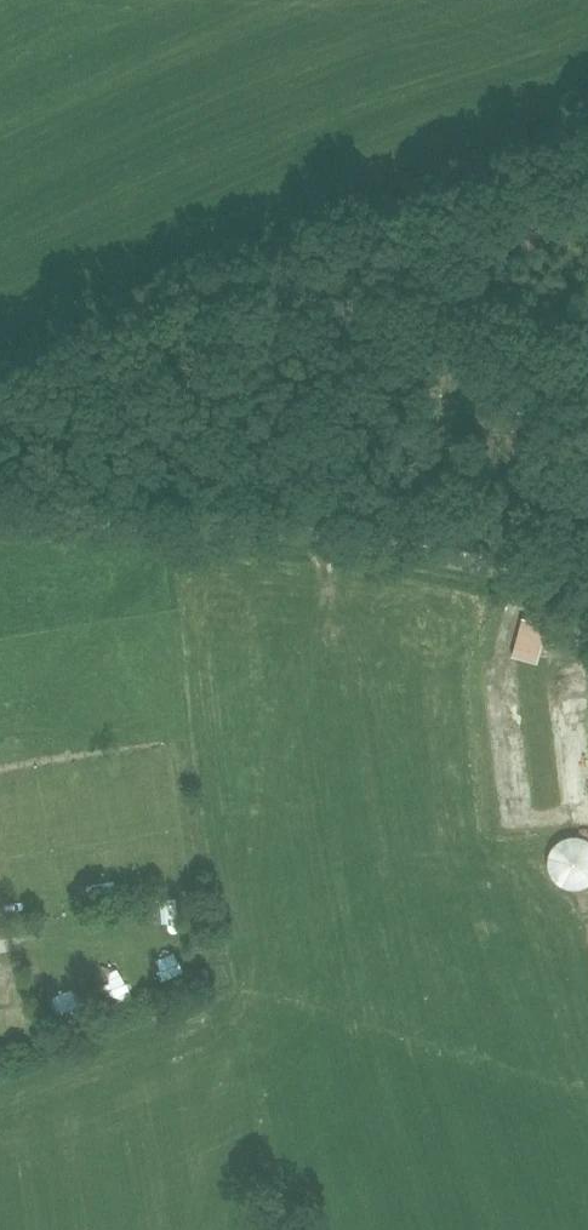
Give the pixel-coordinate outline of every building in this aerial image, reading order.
[(539,663),(548,625),(523,620),(514,657),(539,663)] [(587,791),(587,756),(587,745),(524,749),(527,794),(528,800),(557,798),(557,792),(562,792),(587,791)] [(547,851),(566,892),(587,882),(587,832),(547,851)]
